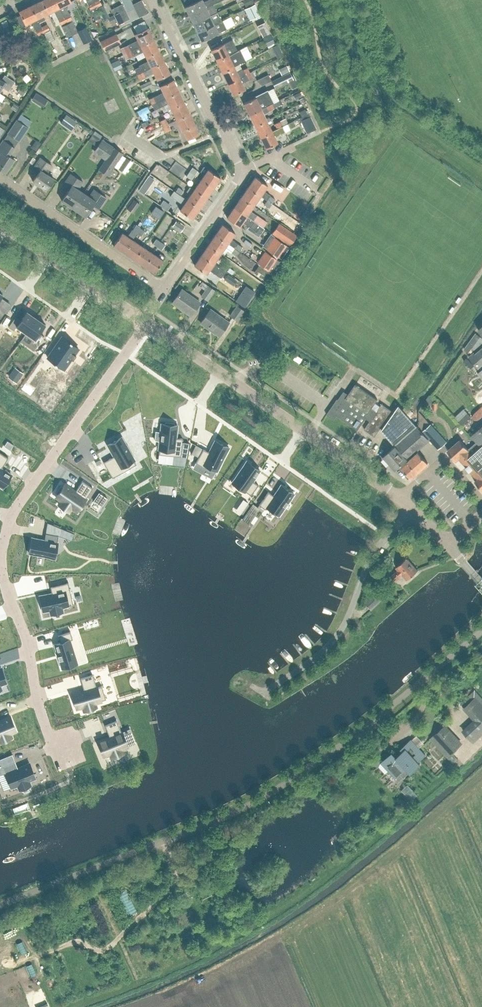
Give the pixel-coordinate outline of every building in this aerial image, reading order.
[(39,22),(45,19),(43,14),(48,12),(42,0),(41,0),(31,5),(48,41),(54,38),(50,29),(47,23),(41,26),(39,22)] [(48,12),(53,9),(58,19),(61,24),(66,21),(56,0),(42,0),(48,12)] [(66,21),(72,19),(69,12),(68,13),(64,4),(70,1),(70,0),(56,0),(66,21)] [(92,13),(96,21),(101,19),(96,7),(93,0),(86,0),(90,9),(92,13)] [(127,11),(134,7),(131,0),(121,0),(127,11)] [(184,6),(187,11),(188,12),(189,15),(201,9),(205,7),(206,6),(206,7),(213,3),(219,0),(206,0),(203,1),(203,0),(184,0),(186,5),(184,6)] [(141,3),(134,6),(139,16),(146,13),(141,3)] [(206,7),(206,6),(205,7),(201,9),(189,15),(193,23),(210,15),(217,11),(215,8),(213,3),(206,7)] [(97,7),(103,19),(109,16),(103,4),(97,7)] [(253,4),(243,9),(249,19),(259,15),(253,4)] [(40,38),(44,37),(46,42),(48,41),(31,5),(20,10),(21,14),(15,17),(20,27),(26,24),(25,23),(31,20),(38,35),(39,35),(40,38)] [(193,23),(197,32),(214,23),(221,19),(220,16),(217,12),(217,11),(210,15),(193,23)] [(224,25),(221,26),(219,21),(221,20),(221,19),(214,23),(197,32),(201,40),(225,29),(224,25)] [(72,20),(67,23),(72,34),(78,31),(77,30),(72,20)] [(257,25),(262,36),(269,32),(264,22),(257,25)] [(67,37),(72,34),(67,23),(61,26),(67,37)] [(86,25),(77,30),(78,31),(84,43),(92,38),(86,25)] [(123,46),(126,52),(153,39),(148,27),(135,33),(138,39),(123,46)] [(100,41),(105,50),(121,42),(116,33),(100,41)] [(263,38),(268,48),(276,44),(270,34),(263,38)] [(143,50),(146,56),(158,50),(153,39),(126,52),(129,57),(143,50)] [(211,49),(216,60),(237,50),(232,39),(223,43),(211,49)] [(239,49),(237,50),(216,60),(222,71),(233,65),(234,66),(245,60),(241,54),(239,49)] [(134,68),(137,74),(164,61),(158,50),(146,56),(149,61),(134,68)] [(35,56),(38,63),(44,60),(41,53),(35,56)] [(169,72),(164,61),(137,74),(139,80),(145,77),(145,76),(154,72),(157,78),(169,72)] [(272,80),(272,81),(292,71),(289,64),(287,65),(286,65),(278,68),(282,75),(272,80)] [(236,71),(234,66),(233,65),(222,71),(228,83),(249,72),(247,67),(242,69),(242,68),(236,71)] [(25,70),(20,74),(24,80),(30,76),(25,70)] [(275,88),(289,81),(292,88),(299,84),(292,71),(272,81),(275,88)] [(252,76),(250,72),(249,72),(228,83),(233,94),(245,88),(242,82),(252,76)] [(2,86),(8,90),(14,81),(4,74),(1,79),(0,78),(0,90),(2,86)] [(261,85),(271,80),(268,74),(256,80),(261,85)] [(155,95),(148,98),(144,100),(147,106),(151,104),(178,91),(173,79),(160,85),(163,91),(155,95)] [(150,80),(140,84),(142,90),(152,85),(150,80)] [(26,89),(20,86),(17,91),(23,95),(26,89)] [(244,102),(249,114),(271,103),(273,102),(267,90),(254,96),(255,97),(244,102)] [(168,102),(171,108),(184,102),(178,91),(151,104),(154,109),(160,106),(168,102)] [(43,98),(35,92),(32,98),(39,103),(43,98)] [(249,114),(255,125),(266,119),(263,113),(274,108),(282,104),(279,99),(273,102),(271,103),(249,114)] [(171,108),(177,119),(189,113),(184,102),(171,108)] [(294,104),(284,108),(287,116),(297,112),(294,104)] [(195,124),(189,113),(177,119),(182,130),(183,130),(188,139),(198,134),(194,125),(195,124)] [(76,122),(65,114),(60,122),(70,129),(76,122)] [(299,117),(306,132),(306,133),(313,129),(306,114),(299,117)] [(159,120),(162,126),(168,123),(165,117),(159,120)] [(255,125),(260,136),(282,125),(288,122),(286,117),(274,123),(276,128),(272,130),(266,119),(255,125)] [(18,140),(27,126),(16,119),(8,132),(18,140)] [(171,128),(168,123),(162,126),(149,133),(152,138),(165,132),(165,131),(171,128)] [(282,125),(260,136),(266,148),(277,142),(275,136),(285,131),(282,125)] [(95,145),(98,139),(91,135),(87,140),(95,145)] [(161,147),(164,141),(158,138),(155,144),(161,147)] [(13,148),(14,146),(3,139),(0,144),(0,169),(5,172),(14,158),(8,154),(13,148)] [(102,139),(96,147),(108,155),(113,147),(102,139)] [(121,152),(113,147),(108,155),(99,168),(107,173),(121,152)] [(40,157),(33,168),(38,171),(32,180),(46,189),(53,178),(46,173),(51,165),(40,157)] [(127,157),(118,168),(122,171),(131,160),(127,157)] [(153,172),(158,167),(154,162),(149,168),(153,172)] [(204,174),(201,179),(213,187),(220,177),(204,165),(200,171),(204,174)] [(192,166),(189,171),(194,174),(194,175),(196,176),(199,172),(197,171),(197,170),(192,166)] [(158,184),(165,188),(171,179),(158,170),(154,175),(161,179),(158,184)] [(61,200),(73,208),(84,192),(78,188),(83,181),(70,173),(62,185),(68,189),(61,200)] [(255,175),(247,186),(271,203),(275,198),(263,190),(267,184),(255,175)] [(201,179),(194,189),(206,197),(213,187),(201,179)] [(178,186),(175,191),(199,207),(206,197),(194,189),(187,199),(181,194),(184,190),(178,186)] [(247,186),(240,196),(253,205),(260,195),(266,199),(263,203),(268,207),(271,203),(247,186)] [(89,196),(84,192),(73,208),(85,215),(92,205),(98,209),(106,197),(94,188),(89,196)] [(175,191),(172,195),(184,203),(180,209),(192,218),(199,207),(175,191)] [(163,206),(167,199),(160,194),(155,201),(163,206)] [(266,221),(250,209),(253,205),(240,196),(233,207),(262,227),(266,221)] [(134,199),(127,208),(133,212),(140,203),(134,199)] [(239,225),(242,221),(260,233),(263,228),(262,227),(233,207),(226,216),(239,225)] [(184,226),(176,220),(172,226),(180,232),(184,226)] [(272,233),(289,245),(296,234),(278,222),(275,227),(272,233)] [(222,223),(215,233),(239,250),(244,253),(248,249),(230,237),(234,231),(222,223)] [(137,232),(141,235),(145,230),(140,227),(137,232)] [(113,244),(124,251),(134,236),(129,232),(127,235),(122,232),(113,244)] [(215,233),(208,243),(220,252),(223,254),(227,249),(236,254),(239,250),(215,233)] [(274,235),(265,248),(278,257),(278,256),(281,258),(289,246),(286,245),(286,244),(274,235)] [(139,240),(137,242),(132,239),(134,236),(124,251),(134,258),(144,243),(139,240)] [(157,246),(161,249),(166,242),(162,238),(160,241),(157,246)] [(134,258),(144,265),(153,252),(145,247),(146,244),(144,243),(134,258)] [(208,243),(201,254),(213,262),(220,252),(208,243)] [(158,256),(153,252),(144,265),(155,272),(165,256),(160,252),(158,256)] [(213,262),(201,254),(194,264),(206,273),(209,269),(220,277),(222,274),(227,277),(230,273),(225,270),(220,267),(213,262)] [(199,285),(205,289),(208,284),(202,280),(199,285)] [(208,284),(205,289),(200,295),(207,300),(215,289),(208,284)] [(200,302),(181,288),(172,302),(191,315),(200,302)] [(236,304),(229,314),(238,321),(245,310),(236,304)] [(228,322),(210,309),(200,322),(219,335),(228,322)] [(15,316),(8,326),(13,330),(16,326),(25,332),(35,317),(26,311),(20,320),(15,316)] [(25,332),(19,340),(33,350),(36,346),(43,336),(39,332),(45,324),(35,317),(25,332)] [(475,333),(464,349),(468,352),(480,336),(475,333)] [(61,336),(47,357),(54,362),(54,363),(56,365),(56,364),(64,369),(71,358),(72,359),(71,358),(74,354),(75,355),(75,354),(74,354),(78,348),(71,343),(71,342),(69,341),(68,342),(61,336)] [(474,352),(469,356),(478,367),(481,363),(481,348),(475,354),(474,352)] [(292,359),(298,363),(301,358),(295,354),(292,359)] [(329,395),(339,381),(333,376),(323,391),(329,395)] [(337,398),(327,414),(334,419),(337,415),(358,429),(366,417),(370,420),(377,410),(372,407),(378,399),(355,383),(348,394),(344,390),(338,398),(337,398)] [(60,396),(53,392),(48,399),(54,404),(60,396)] [(377,410),(370,420),(364,428),(375,436),(393,410),(382,403),(377,410)] [(399,405),(382,430),(396,445),(384,456),(396,469),(400,465),(411,478),(428,462),(417,450),(429,439),(399,405)] [(465,406),(455,412),(460,421),(470,415),(465,406)] [(155,430),(154,439),(159,440),(158,449),(159,449),(158,453),(173,455),(180,456),(182,442),(182,437),(175,437),(177,424),(173,424),(174,421),(164,420),(164,423),(161,422),(160,431),(155,430)] [(431,423),(422,431),(439,449),(447,441),(431,423)] [(467,468),(477,479),(481,475),(481,474),(478,470),(481,466),(481,426),(472,435),(477,441),(475,442),(480,447),(467,458),(463,453),(459,457),(461,459),(460,460),(467,468)] [(113,455),(102,461),(112,477),(136,463),(133,459),(134,459),(121,436),(107,444),(113,455)] [(198,456),(195,462),(215,472),(216,470),(228,447),(214,439),(208,450),(202,447),(198,456)] [(459,458),(460,460),(461,459),(459,457),(463,453),(467,458),(480,447),(475,442),(468,448),(460,439),(448,450),(457,460),(459,458)] [(182,442),(180,456),(186,457),(188,443),(182,442)] [(195,444),(190,453),(198,456),(202,447),(195,444)] [(2,487),(11,474),(1,467),(7,457),(0,452),(0,486),(2,487)] [(246,460),(231,482),(244,491),(245,490),(250,494),(258,484),(252,480),(259,469),(246,460)] [(57,493),(55,496),(61,500),(58,504),(68,511),(71,507),(76,511),(86,498),(85,498),(92,487),(81,480),(74,490),(64,483),(62,486),(60,484),(55,492),(57,493)] [(267,490),(258,504),(264,508),(266,506),(278,515),(293,493),(280,484),(273,494),(267,490)] [(258,508),(252,504),(248,510),(254,514),(258,508)] [(31,536),(28,552),(54,557),(58,534),(45,532),(44,539),(31,536)] [(396,567),(398,569),(391,575),(395,580),(403,574),(407,579),(418,569),(407,557),(396,567)] [(476,569),(470,575),(468,576),(468,577),(469,578),(470,578),(471,578),(478,571),(479,570),(478,569),(477,568),(476,569)] [(51,592),(39,595),(42,610),(49,609),(50,613),(62,611),(61,605),(72,603),(68,581),(50,585),(51,592)] [(364,601),(371,608),(383,597),(375,590),(364,601)] [(59,641),(54,642),(57,654),(58,659),(59,659),(61,668),(77,663),(69,639),(72,638),(70,630),(57,634),(59,641)] [(83,689),(71,692),(76,708),(82,706),(84,710),(96,707),(94,702),(101,700),(101,699),(105,698),(101,684),(96,686),(92,673),(80,677),(83,689)] [(472,740),(481,731),(481,707),(474,698),(464,707),(476,719),(463,731),(472,740)] [(11,737),(9,732),(16,730),(10,715),(0,719),(0,741),(11,737)] [(109,736),(97,740),(103,755),(109,753),(111,757),(123,752),(121,748),(127,745),(121,731),(116,719),(104,724),(109,736)] [(445,723),(433,734),(450,753),(462,742),(445,723)] [(419,761),(426,754),(411,738),(400,748),(402,750),(396,756),(392,751),(381,762),(395,778),(406,768),(410,773),(421,763),(419,761)] [(372,756),(370,763),(378,766),(380,759),(372,756)] [(2,790),(10,787),(17,784),(19,789),(30,784),(28,779),(35,777),(29,762),(17,767),(14,760),(3,765),(0,758),(0,784),(2,790)] [(398,783),(402,789),(407,786),(404,780),(398,783)]
